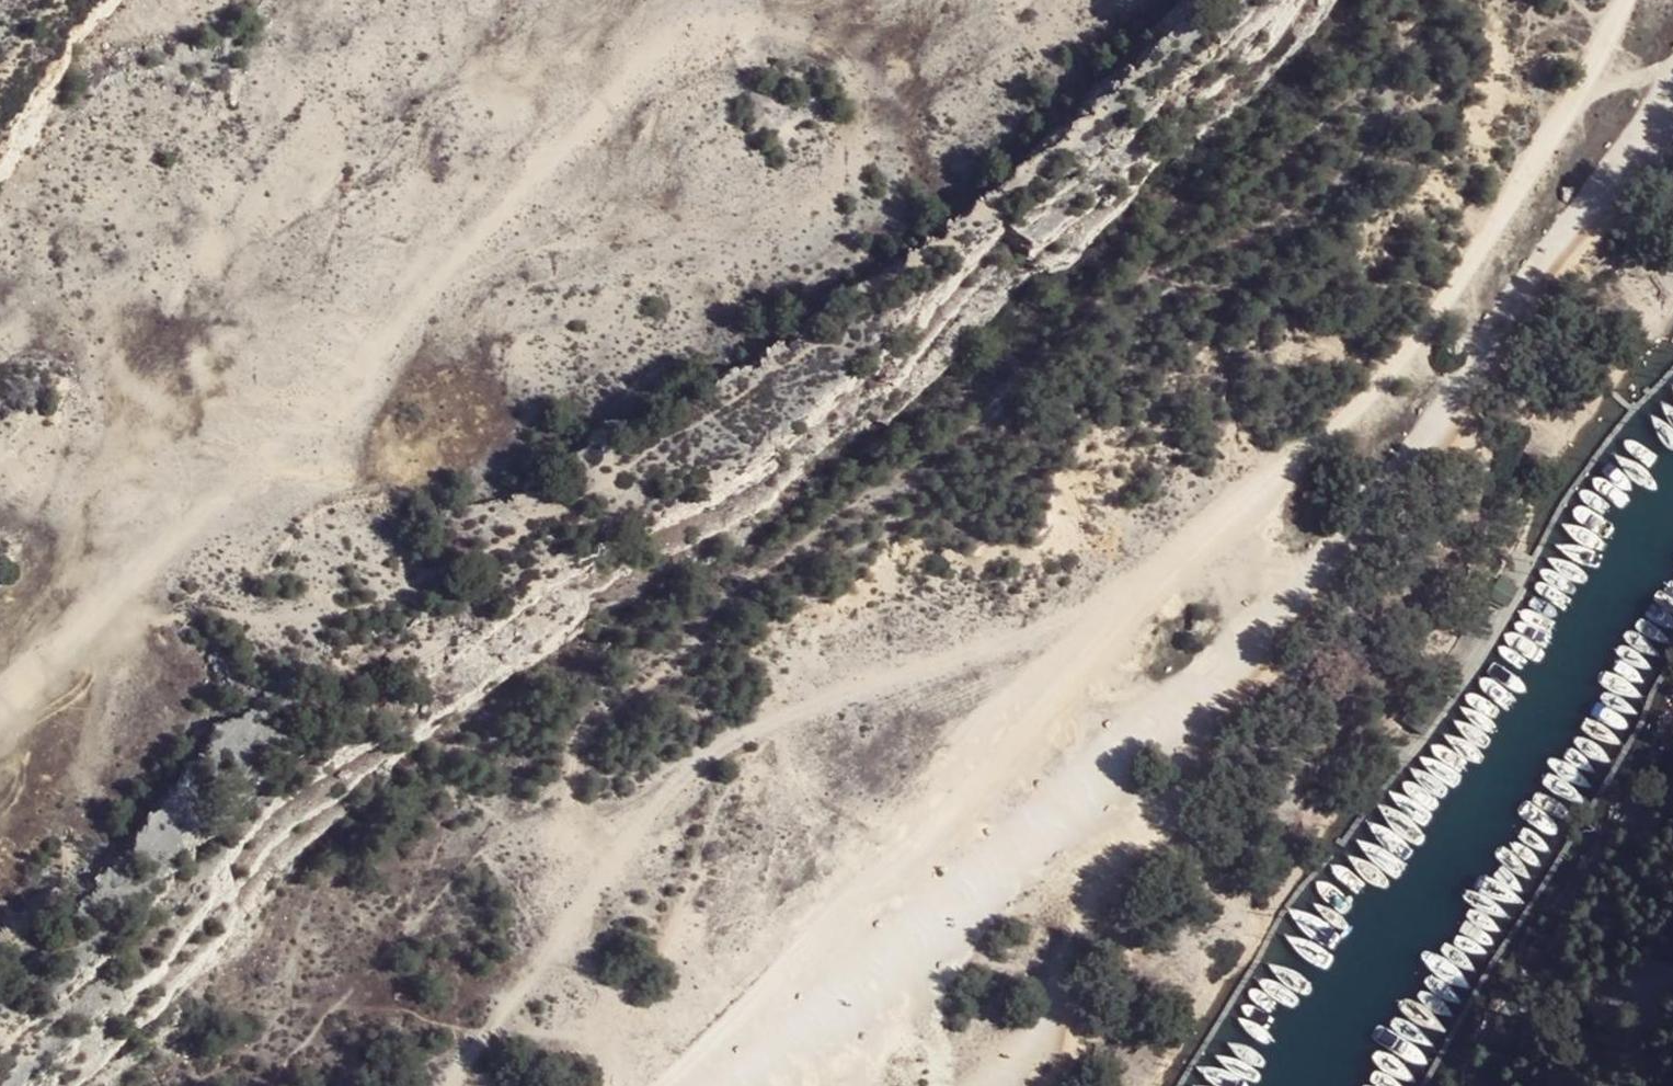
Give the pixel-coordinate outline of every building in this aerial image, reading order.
[(1441,647),(1449,655),(1450,656),(1459,637),(1450,629),(1441,647)]
